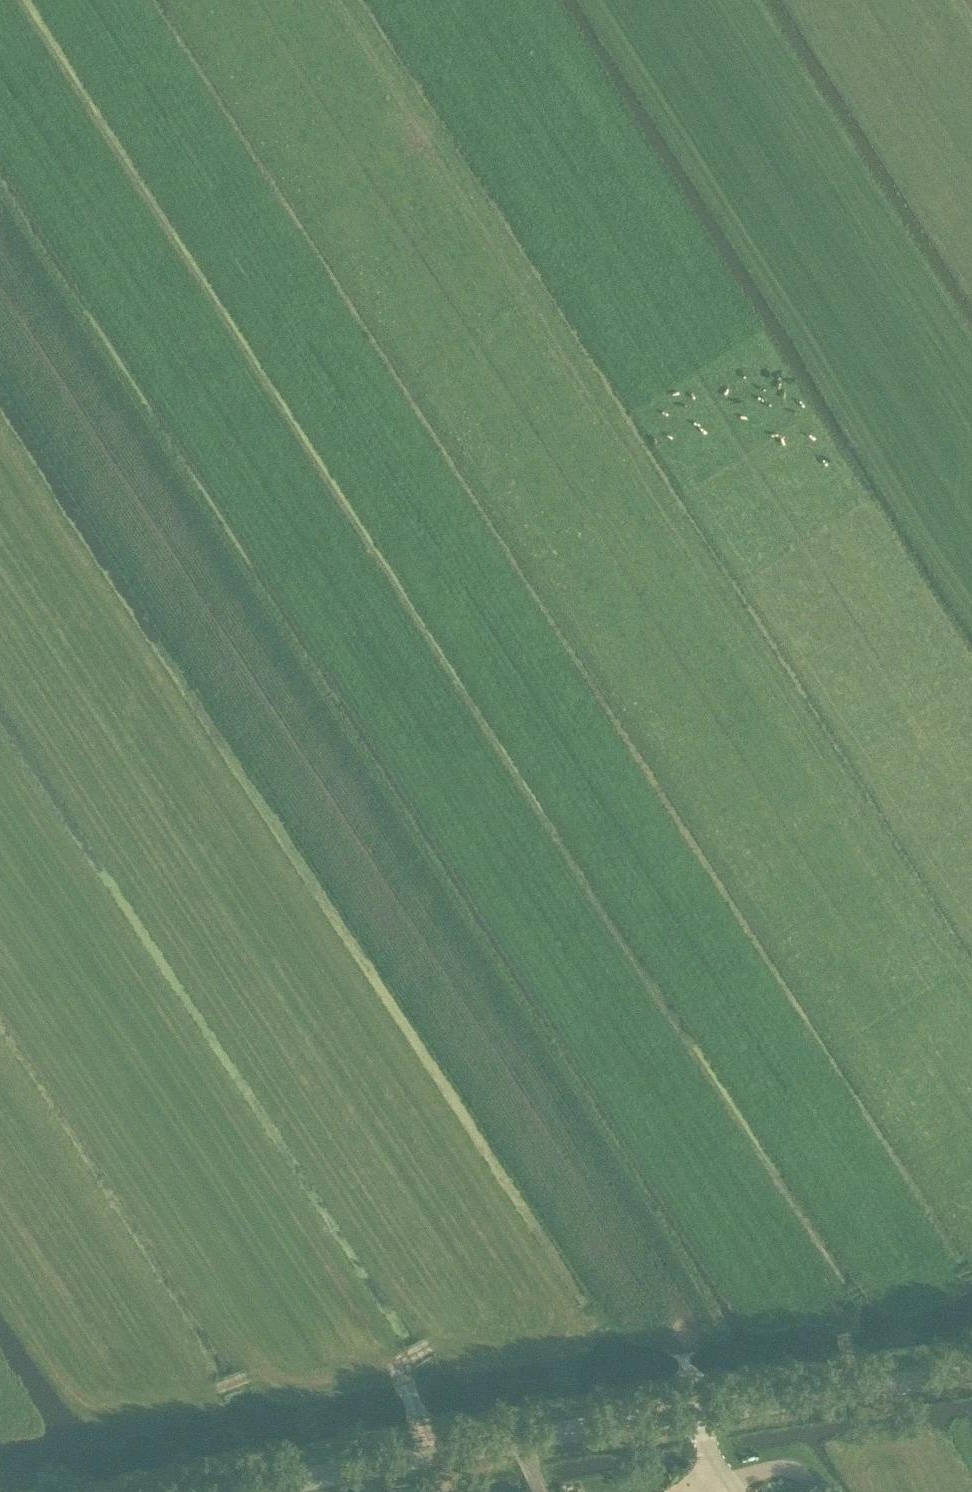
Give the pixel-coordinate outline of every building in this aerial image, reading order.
[(804,1491),(828,1491),(821,1481),(804,1491)]
